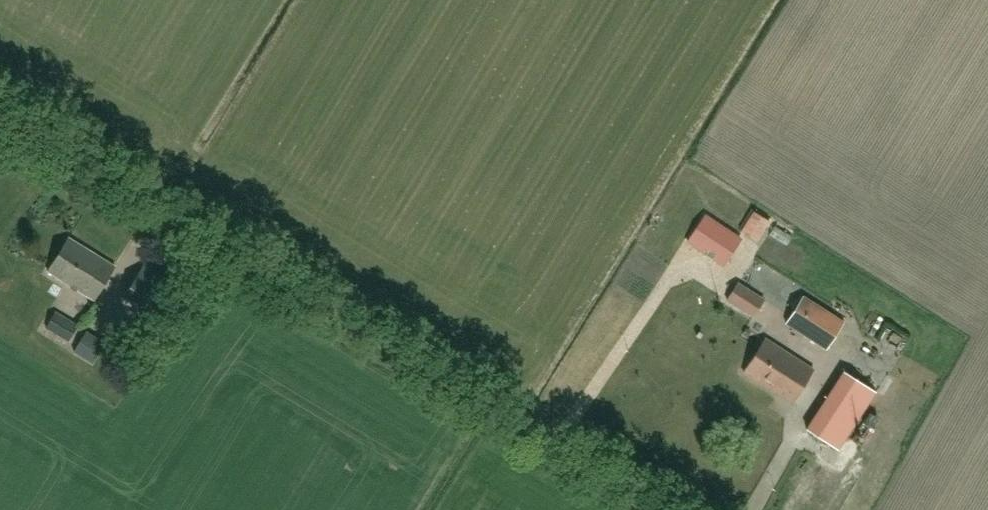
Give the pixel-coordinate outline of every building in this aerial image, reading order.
[(705,215),(687,243),(721,266),(740,238),(705,215)] [(94,300),(115,266),(69,237),(48,271),(94,300)] [(187,274),(194,259),(163,243),(156,257),(187,274)] [(153,314),(175,281),(145,262),(124,296),(144,308),(153,314)] [(721,273),(713,284),(727,295),(736,284),(721,273)] [(749,313),(759,298),(737,284),(727,299),(749,313)] [(826,348),(843,321),(803,295),(785,322),(826,348)] [(69,342),(78,325),(56,311),(46,328),(69,342)] [(93,363),(104,345),(85,333),(74,351),(93,363)] [(791,402),(813,368),(765,337),(743,371),(791,402)] [(838,449),(876,392),(845,371),(807,429),(838,449)]
